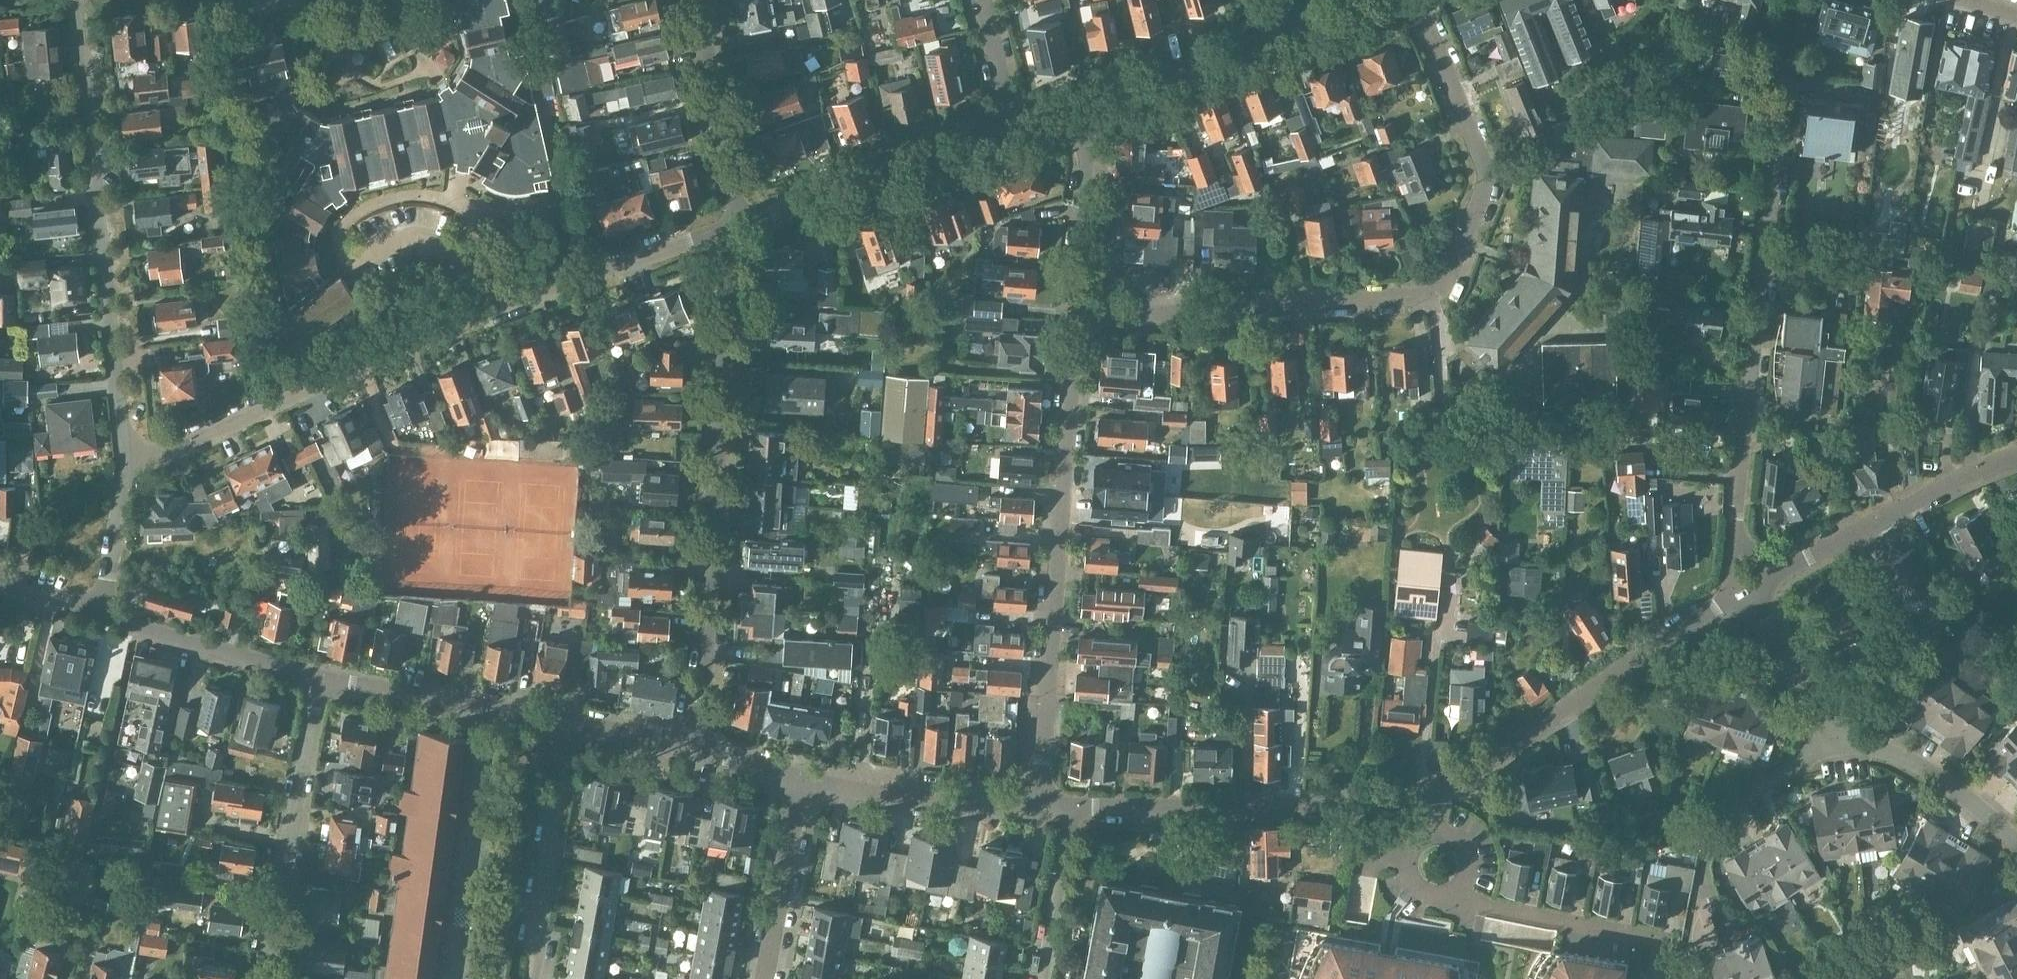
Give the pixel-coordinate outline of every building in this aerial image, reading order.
[(229,33),(239,78),(246,76),(262,128),(279,139),(265,162),(276,169),(290,146),(318,163),(330,161),(333,176),(345,192),(341,188),(458,161),(456,168),(470,170),(471,164),(487,174),(482,182),(488,185),(497,190),(508,193),(519,194),(530,192),(539,190),(549,190),(549,187),(547,179),(554,178),(536,101),(535,102),(528,70),(529,70),(525,51),(511,54),(506,35),(501,14),(510,11),(508,0),(439,0),(440,2),(435,6),(431,12),(430,19),(432,25),(437,30),(444,32),(450,32),(456,28),(458,31),(465,27),(471,55),(470,63),(454,88),(450,83),(439,90),(443,96),(330,121),(322,120),(300,106),(296,100),(282,41),(277,43),(273,23),(229,33)] [(541,20),(563,15),(563,14),(556,16),(552,0),(536,0),(542,19),(541,20)] [(621,5),(606,9),(612,33),(613,39),(614,41),(628,37),(626,29),(660,21),(656,0),(643,0),(621,5)] [(739,12),(773,6),(772,0),(736,0),(739,12)] [(1059,0),(1053,0),(1036,3),(1039,16),(1061,11),(1059,0)] [(1085,21),(1091,49),(1101,47),(1105,49),(1111,48),(1114,45),(1119,44),(1112,13),(1111,14),(1110,10),(1108,0),(1104,0),(1090,3),(1094,20),(1085,21)] [(1137,33),(1139,33),(1143,34),(1149,33),(1151,30),(1163,27),(1159,11),(1163,10),(1160,0),(1129,0),(1137,33)] [(1189,16),(1202,12),(1205,14),(1213,12),(1213,8),(1218,7),(1216,0),(1184,0),(1189,16)] [(1493,20),(1485,0),(1484,0),(1453,13),(1464,41),(1496,28),(1493,20)] [(1505,9),(1512,27),(1523,53),(1535,84),(1562,73),(1550,41),(1539,14),(1548,10),(1557,32),(1568,61),(1575,58),(1592,51),(1589,43),(1572,0),(1502,0),(1505,9)] [(1601,15),(1630,3),(1629,0),(1595,0),(1601,15)] [(1736,6),(1729,30),(1749,36),(1753,23),(1754,23),(1758,11),(1765,0),(1719,0),(1736,6)] [(1814,31),(1820,33),(1817,42),(1867,56),(1871,54),(1878,29),(1872,27),(1876,13),(1867,11),(1868,8),(1840,0),(1823,0),(1814,31)] [(564,12),(567,23),(588,17),(585,6),(564,12)] [(773,6),(739,12),(742,27),(745,26),(746,31),(777,25),(777,26),(796,22),(794,10),(775,14),(773,6)] [(806,13),(809,24),(812,36),(835,30),(828,6),(806,13)] [(891,8),(899,45),(936,37),(930,12),(911,16),(910,14),(901,16),(899,6),(891,8)] [(119,78),(134,76),(137,103),(158,101),(171,100),(171,96),(168,71),(171,71),(168,33),(152,34),(154,58),(156,58),(158,58),(158,63),(148,64),(144,14),(127,15),(125,14),(119,14),(117,16),(113,17),(119,78)] [(194,49),(195,57),(203,56),(202,48),(204,48),(200,17),(189,18),(186,14),(180,15),(178,19),(175,19),(179,51),(194,49)] [(550,56),(572,50),(563,15),(541,20),(550,56)] [(1894,70),(1890,92),(1900,94),(1920,98),(1923,78),(1924,74),(1933,23),(1903,18),(1894,70)] [(5,54),(3,35),(20,34),(19,19),(0,21),(0,55),(5,54)] [(1039,73),(1070,66),(1059,20),(1028,28),(1039,73)] [(812,36),(809,24),(799,26),(802,39),(812,36)] [(57,28),(47,29),(24,31),(29,77),(62,73),(57,28)] [(1507,30),(1493,35),(1504,61),(1517,56),(1507,30)] [(602,52),(599,53),(597,46),(586,48),(587,56),(585,56),(584,54),(553,61),(561,93),(604,82),(600,63),(618,58),(618,61),(640,56),(641,63),(669,57),(664,34),(607,47),(606,44),(600,45),(602,52)] [(955,36),(941,39),(942,43),(939,44),(941,50),(926,54),(937,103),(949,100),(953,102),(959,101),(961,97),(964,96),(957,63),(961,62),(955,36)] [(1948,84),(1960,87),(1971,42),(1958,39),(1953,41),(1953,42),(1945,40),(1935,86),(1947,89),(1948,84)] [(875,50),(874,42),(864,44),(865,52),(875,50)] [(1993,90),(1991,89),(1981,87),(1989,50),(1987,50),(1987,49),(1984,45),(1971,42),(1960,87),(1973,90),(1972,93),(1969,92),(1954,156),(1976,161),(1993,90)] [(839,49),(842,61),(864,57),(861,44),(839,49)] [(532,49),(536,65),(544,96),(555,93),(543,46),(532,49)] [(804,69),(799,50),(799,47),(783,51),(782,50),(748,59),(748,61),(746,61),(751,81),(753,80),(753,82),(788,73),(804,69)] [(865,55),(866,58),(868,68),(870,68),(905,60),(902,47),(865,55)] [(1365,57),(1370,70),(1360,75),(1370,98),(1383,93),(1381,87),(1404,78),(1394,52),(1391,51),(1390,48),(1365,57)] [(1733,50),(1718,49),(1714,82),(1747,86),(1748,82),(1749,68),(1731,66),(1733,50)] [(2002,96),(2016,100),(2016,51),(2013,50),(2002,96)] [(1467,59),(1470,67),(1478,64),(1474,56),(1467,59)] [(1517,56),(1496,65),(1501,78),(1523,68),(1517,56)] [(868,68),(866,58),(845,62),(849,81),(872,77),(870,68),(868,68)] [(1864,60),(1860,82),(1882,86),(1886,63),(1864,60)] [(1317,107),(1338,99),(1346,122),(1353,119),(1353,120),(1361,117),(1366,115),(1357,89),(1345,93),(1342,83),(1340,84),(1339,80),(1346,77),(1342,66),(1334,69),(1334,68),(1309,77),(1315,93),(1312,95),(1317,107)] [(1749,68),(1748,82),(1761,83),(1762,70),(1749,68)] [(814,69),(803,74),(808,88),(819,83),(814,69)] [(217,74),(200,75),(203,96),(218,95),(217,74)] [(183,98),(188,97),(203,96),(200,75),(181,77),(181,83),(183,95),(183,98)] [(673,75),(643,82),(626,87),(586,96),(586,94),(571,98),(570,93),(560,97),(567,121),(592,116),(589,106),(628,96),(630,106),(647,102),(678,95),(673,75)] [(879,85),(884,108),(891,107),(895,120),(919,115),(912,86),(910,78),(879,85)] [(1642,80),(1620,89),(1631,118),(1653,108),(1653,107),(1659,104),(1652,88),(1646,90),(1642,80)] [(1525,137),(1536,133),(1537,132),(1542,145),(1554,140),(1542,111),(1538,113),(1524,81),(1505,89),(1525,137)] [(1244,92),(1255,121),(1285,110),(1280,97),(1275,98),(1269,83),(1258,87),(1255,85),(1249,88),(1247,91),(1244,92)] [(759,118),(764,122),(764,124),(805,110),(795,84),(755,98),(759,109),(758,113),(759,118)] [(1322,132),(1315,116),(1313,117),(1303,92),(1293,95),(1310,136),(1322,132)] [(1690,92),(1683,146),(1726,153),(1728,137),(1743,139),(1748,108),(1712,103),(1713,94),(1690,92)] [(1199,106),(1212,140),(1225,135),(1227,140),(1238,136),(1223,95),(1222,96),(1217,94),(1210,97),(1208,101),(1206,102),(1207,103),(1199,106)] [(164,135),(162,122),(188,120),(185,105),(189,104),(188,97),(183,98),(183,95),(171,96),(171,100),(158,101),(159,109),(123,113),(126,139),(164,135)] [(861,95),(836,105),(849,140),(874,131),(861,95)] [(1807,101),(1801,154),(1847,159),(1853,106),(1807,101)] [(668,108),(651,111),(653,121),(671,117),(668,108)] [(1877,112),(1868,111),(1866,128),(1874,129),(1877,112)] [(1889,143),(1891,143),(1895,115),(1881,113),(1877,142),(1879,142),(1889,143)] [(639,134),(644,152),(686,143),(685,140),(689,139),(686,127),(682,128),(679,115),(671,117),(653,121),(630,126),(633,136),(639,134)] [(773,132),(774,136),(763,140),(772,167),(807,155),(799,132),(809,128),(817,152),(830,148),(822,115),(773,132)] [(1353,119),(1346,122),(1341,124),(1346,138),(1366,130),(1372,146),(1381,143),(1370,115),(1361,119),(1361,117),(1353,120),(1353,119)] [(1242,124),(1245,131),(1254,127),(1251,120),(1242,124)] [(1665,138),(1666,122),(1635,120),(1634,136),(1665,138)] [(2012,122),(2002,174),(2016,177),(2016,123),(2012,122)] [(1378,129),(1383,143),(1397,138),(1392,123),(1378,129)] [(1563,131),(1561,123),(1554,125),(1558,143),(1590,135),(1588,125),(1563,131)] [(583,150),(597,147),(591,125),(568,131),(574,157),(584,155),(583,150)] [(1118,165),(1143,167),(1144,167),(1144,166),(1147,132),(1136,131),(1136,127),(1124,126),(1123,130),(1121,130),(1118,165)] [(1299,157),(1273,163),(1275,172),(1319,165),(1315,155),(1316,154),(1306,127),(1291,133),(1299,157)] [(48,154),(47,148),(52,147),(51,137),(22,140),(23,150),(39,148),(40,155),(48,154)] [(1523,273),(1465,338),(1453,351),(1457,355),(1481,377),(1489,384),(1501,370),(1569,295),(1575,280),(1583,179),(1587,179),(1595,174),(1595,169),(1650,173),(1652,141),(1596,137),(1559,146),(1535,149),(1533,174),(1535,174),(1528,262),(1523,273)] [(1879,142),(1878,151),(1888,151),(1889,143),(1879,142)] [(215,143),(197,145),(198,150),(198,157),(202,189),(220,187),(215,143)] [(69,145),(52,147),(47,148),(48,154),(52,187),(73,185),(69,145)] [(1385,166),(1401,159),(1400,156),(1407,153),(1404,145),(1380,155),(1385,166)] [(132,161),(129,164),(130,172),(133,173),(133,177),(158,174),(159,187),(181,184),(180,172),(179,159),(191,157),(198,157),(198,150),(190,150),(190,146),(166,148),(166,147),(131,151),(132,161)] [(315,164),(273,232),(287,296),(320,273),(315,247),(316,240),(317,239),(316,239),(317,231),(331,209),(337,205),(338,206),(348,198),(333,176),(330,161),(318,163),(290,146),(276,169),(287,176),(301,153),(315,162),(315,164)] [(1400,156),(1401,159),(1405,168),(1396,172),(1396,173),(1394,173),(1399,184),(1401,183),(1409,203),(1434,193),(1430,184),(1438,180),(1424,146),(1407,153),(1400,156)] [(1239,174),(1234,175),(1237,183),(1242,181),(1246,192),(1264,185),(1250,148),(1231,156),(1239,174)] [(1221,187),(1218,180),(1208,151),(1194,156),(1187,159),(1187,160),(1193,175),(1196,187),(1196,211),(1230,199),(1224,186),(1221,187)] [(1352,164),(1354,169),(1361,186),(1386,177),(1377,154),(1359,161),(1352,164)] [(665,156),(647,161),(652,176),(655,187),(664,185),(667,197),(679,194),(682,207),(686,206),(691,206),(702,202),(694,163),(668,169),(665,156)] [(610,165),(612,173),(632,228),(651,221),(654,217),(646,193),(656,190),(655,187),(652,176),(647,161),(646,157),(610,165)] [(1142,183),(1196,187),(1193,175),(1166,173),(1167,167),(1144,166),(1144,167),(1143,167),(1142,183)] [(1010,179),(998,183),(999,186),(993,188),(999,205),(1004,202),(1006,207),(1047,194),(1041,176),(1038,175),(1036,171),(1021,176),(1020,174),(1009,177),(1010,179)] [(632,228),(612,173),(601,178),(605,190),(608,189),(612,199),(597,204),(607,233),(612,235),(632,228)] [(3,197),(3,184),(11,184),(11,175),(0,175),(0,197),(3,197)] [(1673,195),(1705,198),(1707,183),(1676,180),(1673,195)] [(1288,209),(1304,207),(1311,252),(1337,248),(1329,201),(1306,205),(1303,186),(1286,188),(1288,209)] [(220,187),(202,189),(205,212),(223,210),(220,187)] [(136,210),(134,213),(135,220),(138,222),(138,226),(148,225),(149,235),(162,234),(161,224),(173,222),(172,210),(181,209),(197,208),(195,193),(179,195),(179,196),(170,197),(135,201),(136,210)] [(1125,209),(1123,233),(1158,236),(1156,262),(1174,263),(1176,237),(1173,236),(1176,197),(1127,193),(1126,209),(1125,209)] [(1002,220),(998,209),(993,195),(980,200),(988,224),(1002,220)] [(31,197),(7,200),(9,218),(33,215),(31,197)] [(924,209),(936,243),(973,230),(965,208),(953,212),(949,201),(924,209)] [(1638,282),(1667,285),(1672,237),(1730,245),(1734,219),(1726,218),(1728,205),(1702,202),(1701,213),(1671,209),(1661,208),(1660,219),(1643,218),(1638,282)] [(34,208),(36,236),(78,231),(75,204),(59,206),(58,203),(50,204),(51,206),(34,208)] [(1341,209),(1344,224),(1360,220),(1356,206),(1341,209)] [(1365,207),(1366,234),(1367,250),(1379,250),(1379,245),(1392,244),(1391,232),(1396,232),(1395,216),(1390,216),(1389,206),(1365,207)] [(1022,218),(1036,220),(1032,209),(1021,213),(1022,218)] [(1215,240),(1214,258),(1233,259),(1232,264),(1255,265),(1256,227),(1234,226),(1234,212),(1205,211),(1203,240),(1215,240)] [(1970,218),(1962,258),(1989,262),(1992,246),(1997,222),(1970,218)] [(596,219),(589,222),(593,236),(601,233),(596,219)] [(1183,219),(1182,237),(1183,238),(1183,257),(1194,258),(1195,220),(1183,219)] [(1891,221),(1890,233),(1870,231),(1868,248),(1903,253),(1907,223),(1891,221)] [(875,226),(862,230),(867,244),(877,274),(901,266),(897,255),(910,250),(903,227),(891,231),(888,222),(875,226)] [(997,230),(995,242),(994,249),(995,252),(1038,255),(1039,251),(1041,250),(1041,243),(1040,241),(1041,227),(1000,224),(997,230)] [(185,282),(182,261),(208,258),(207,252),(226,250),(224,235),(202,237),(202,239),(179,241),(180,247),(149,252),(149,260),(146,263),(147,272),(151,274),(151,277),(161,275),(162,285),(185,282)] [(1926,236),(1922,255),(1936,257),(1939,239),(1928,237),(1926,236)] [(21,258),(23,248),(15,246),(12,256),(21,258)] [(1989,262),(1989,266),(2012,270),(2013,267),(2016,250),(1992,246),(1989,262)] [(1400,251),(1409,273),(1420,269),(1411,247),(1400,251)] [(803,276),(803,264),(803,250),(767,249),(767,260),(764,263),(764,270),(767,274),(767,275),(778,276),(778,286),(781,289),(804,290),(808,287),(808,279),(805,276),(803,276)] [(1814,262),(1829,264),(1830,250),(1815,249),(1814,262)] [(924,255),(911,260),(916,276),(924,275),(924,255)] [(977,257),(976,273),(984,273),(983,278),(1005,280),(1004,294),(1007,294),(1007,296),(1007,298),(1010,301),(1018,301),(1022,299),(1023,297),(1023,295),(1035,296),(1035,293),(1038,290),(1038,285),(1036,283),(1037,271),(1007,268),(1006,268),(1006,265),(993,264),(993,259),(985,258),(977,257)] [(44,260),(20,262),(23,287),(40,285),(40,283),(53,281),(55,304),(74,302),(74,300),(85,299),(82,267),(52,270),(52,271),(46,271),(44,260)] [(226,264),(228,283),(242,282),(241,263),(226,264)] [(1962,265),(1959,289),(1980,292),(1983,268),(1962,265)] [(1193,267),(1192,284),(1200,284),(1201,267),(1193,267)] [(819,268),(819,291),(819,304),(838,305),(839,290),(837,290),(837,269),(819,268)] [(1868,316),(1885,318),(1888,297),(1907,300),(1911,273),(1873,268),(1868,316)] [(2013,298),(2016,277),(2016,275),(1987,271),(1984,290),(2004,297),(2013,298)] [(359,301),(356,298),(341,277),(278,322),(295,346),(359,301)] [(907,282),(907,306),(922,306),(922,282),(907,282)] [(1639,296),(1656,298),(1672,300),(1674,286),(1658,285),(1640,283),(1639,296)] [(642,302),(648,318),(654,315),(658,323),(655,324),(660,336),(661,335),(662,338),(674,333),(671,324),(690,317),(678,288),(646,301),(642,302)] [(950,313),(972,314),(974,293),(951,292),(950,313)] [(18,323),(18,306),(16,306),(16,294),(0,294),(0,323),(18,323)] [(190,328),(190,325),(199,324),(196,297),(155,302),(157,317),(153,318),(155,329),(159,329),(159,332),(173,330),(172,327),(179,326),(179,329),(190,328)] [(1666,323),(1665,329),(1720,335),(1722,308),(1692,305),(1692,301),(1652,299),(1650,318),(1652,321),(1666,323)] [(974,314),(997,316),(1002,316),(1003,302),(975,300),(974,314)] [(604,333),(609,346),(630,338),(632,343),(645,338),(634,307),(608,317),(612,330),(604,333)] [(861,309),(861,315),(833,314),(833,312),(823,312),(820,321),(823,321),(822,333),(842,334),(859,335),(859,334),(884,336),(885,312),(861,309)] [(1924,326),(1935,328),(1938,311),(1927,309),(1924,326)] [(952,314),(942,313),(941,329),(951,330),(952,314)] [(965,329),(1015,332),(1018,332),(1019,317),(1002,316),(997,316),(974,314),(972,314),(966,314),(965,329)] [(1787,352),(1781,404),(1813,407),(1813,406),(1819,407),(1818,412),(1837,414),(1843,359),(1845,359),(1846,347),(1844,347),(1847,326),(1828,324),(1828,331),(1822,331),(1823,318),(1785,314),(1782,341),(1798,343),(1797,353),(1787,352)] [(244,316),(218,318),(219,335),(245,333),(244,316)] [(772,346),(815,349),(816,319),(799,318),(799,324),(774,322),(772,346)] [(77,333),(51,336),(49,323),(25,325),(27,339),(38,338),(41,364),(80,359),(77,333)] [(577,386),(584,406),(591,427),(601,415),(581,360),(603,353),(592,323),(568,331),(571,338),(561,341),(577,386)] [(886,327),(885,343),(906,345),(907,328),(886,327)] [(1015,333),(1015,336),(1001,335),(999,366),(1012,366),(1012,368),(1044,370),(1047,334),(1036,334),(1036,328),(1025,328),(1025,333),(1015,333)] [(557,335),(533,344),(533,343),(532,341),(531,341),(530,340),(527,340),(525,340),(524,341),(523,342),(522,343),(522,344),(522,345),(522,348),(521,348),(536,391),(559,383),(556,374),(565,371),(560,356),(564,355),(557,335)] [(167,378),(161,379),(163,399),(181,397),(182,403),(198,402),(195,377),(205,376),(209,370),(209,362),(241,359),(238,337),(205,341),(206,354),(191,355),(191,359),(181,360),(182,365),(163,368),(163,374),(167,377),(167,378)] [(1543,344),(1544,405),(1618,404),(1616,342),(1543,344)] [(1929,413),(1932,416),(1938,417),(1941,415),(1948,416),(1952,387),(1964,389),(1970,350),(1934,345),(1929,375),(1926,375),(1923,394),(1926,395),(1923,412),(1929,413)] [(1390,350),(1393,386),(1409,385),(1411,399),(1419,399),(1419,384),(1416,348),(1404,349),(1404,346),(1394,347),(1394,350),(1390,350)] [(1101,368),(1101,370),(1154,374),(1154,373),(1172,374),(1173,363),(1155,361),(1155,352),(1108,348),(1104,352),(1103,368),(1101,368)] [(652,359),(651,384),(683,385),(683,360),(677,360),(678,351),(663,350),(663,360),(652,359)] [(1331,355),(1332,367),(1322,367),(1323,388),(1333,387),(1369,385),(1367,357),(1357,357),(1356,353),(1345,354),(1345,351),(1334,351),(1335,354),(1331,355)] [(1173,354),(1173,363),(1172,374),(1171,383),(1187,383),(1190,355),(1185,355),(1186,353),(1178,352),(1177,354),(1173,354)] [(477,364),(487,393),(488,395),(517,384),(506,353),(477,364)] [(1992,420),(2005,420),(2007,390),(2013,391),(2014,378),(2016,378),(2016,356),(1982,353),(1980,388),(1978,419),(1992,420)] [(1271,359),(1274,394),(1290,393),(1291,404),(1300,404),(1299,392),(1297,357),(1285,358),(1285,355),(1275,355),(1275,358),(1271,359)] [(21,378),(20,364),(20,357),(0,357),(0,378),(21,378)] [(1211,363),(1214,398),(1208,399),(1209,411),(1231,409),(1240,408),(1239,397),(1240,396),(1237,361),(1225,362),(1225,359),(1215,360),(1215,363),(1211,363)] [(442,376),(459,423),(482,414),(465,368),(442,376)] [(860,369),(859,385),(882,386),(883,370),(860,369)] [(1099,392),(1134,395),(1134,399),(1095,396),(1094,406),(1111,408),(1140,410),(1140,407),(1163,409),(1163,411),(1171,412),(1171,398),(1156,397),(1156,396),(1152,396),(1154,374),(1101,370),(1099,392)] [(1890,372),(1886,410),(1903,411),(1907,373),(1890,372)] [(766,406),(824,410),(826,378),(768,374),(766,406)] [(927,406),(929,385),(929,378),(887,374),(884,412),(882,437),(882,440),(924,443),(925,431),(927,406)] [(1008,388),(1007,400),(952,397),(952,396),(945,395),(945,385),(946,375),(931,374),(930,385),(929,385),(927,406),(944,407),(951,407),(951,408),(978,410),(1006,412),(1006,411),(1041,414),(1042,390),(1008,388)] [(1668,375),(1666,393),(1673,393),(1670,426),(1690,428),(1690,435),(1712,437),(1713,430),(1716,396),(1690,394),(1692,378),(1668,375)] [(1633,378),(1629,406),(1649,408),(1652,380),(1633,378)] [(4,381),(0,380),(0,403),(4,404),(4,405),(29,406),(29,389),(29,384),(29,379),(4,379),(4,381)] [(57,381),(29,384),(29,389),(30,398),(58,395),(57,381)] [(414,419),(430,413),(433,420),(429,422),(432,431),(437,430),(440,444),(454,443),(443,412),(438,400),(434,389),(418,396),(413,384),(389,393),(397,413),(393,414),(398,426),(401,432),(417,426),(414,419)] [(560,414),(573,410),(584,406),(577,386),(553,393),(560,414)] [(513,395),(523,418),(536,412),(527,390),(513,395)] [(629,393),(601,393),(601,414),(628,414),(629,393)] [(33,432),(33,436),(36,454),(97,447),(91,399),(46,404),(49,431),(33,432)] [(633,427),(665,427),(681,428),(682,401),(666,400),(634,400),(633,427)] [(1172,400),(1171,412),(1188,412),(1188,401),(1172,400)] [(927,406),(925,431),(927,431),(926,443),(940,444),(941,432),(942,432),(944,407),(927,406)] [(326,422),(334,439),(322,445),(333,466),(344,460),(342,455),(367,443),(372,452),(385,445),(375,427),(363,432),(353,410),(326,422)] [(859,434),(882,437),(884,412),(860,410),(859,434)] [(1006,412),(978,410),(977,421),(1006,423),(1005,436),(1039,438),(1041,414),(1006,411),(1006,412)] [(1163,426),(1183,426),(1186,426),(1187,425),(1188,412),(1171,412),(1163,411),(1163,426)] [(1257,414),(1258,434),(1283,433),(1283,419),(1277,419),(1277,413),(1257,414)] [(500,435),(499,431),(492,414),(477,419),(484,438),(497,439),(501,439),(500,435)] [(1320,419),(1320,438),(1321,438),(1321,440),(1323,439),(1324,454),(1343,453),(1342,440),(1341,431),(1339,432),(1337,417),(1320,419)] [(1136,420),(1135,420),(1099,418),(1097,444),(1134,447),(1134,446),(1146,447),(1147,434),(1155,434),(1156,423),(1148,423),(1148,422),(1136,421),(1136,420)] [(1305,439),(1320,438),(1320,419),(1304,420),(1305,439)] [(1191,443),(1206,443),(1206,421),(1191,421),(1191,425),(1191,443)] [(4,437),(8,437),(12,437),(33,436),(33,432),(32,422),(4,422),(4,437)] [(501,426),(499,431),(500,435),(504,438),(509,438),(512,435),(514,431),(514,430),(511,425),(506,424),(501,426)] [(1626,424),(1625,434),(1636,435),(1637,425),(1626,424)] [(1183,426),(1182,445),(1188,446),(1188,444),(1206,443),(1191,443),(1191,425),(1187,425),(1186,426),(1183,426)] [(1879,426),(1854,429),(1857,447),(1861,446),(1865,469),(1853,470),(1857,495),(1888,491),(1884,459),(1876,460),(1874,445),(1881,443),(1879,426)] [(751,453),(751,454),(785,457),(786,446),(791,446),(792,433),(787,432),(752,430),(750,453),(751,453)] [(815,445),(835,447),(835,446),(836,433),(816,432),(815,445)] [(1565,510),(1566,489),(1568,435),(1544,435),(1543,438),(1513,437),(1513,454),(1512,479),(1542,479),(1541,510),(1543,510),(1543,525),(1563,526),(1564,510),(1565,510)] [(519,439),(518,457),(561,458),(561,463),(578,464),(578,459),(579,459),(588,460),(588,441),(519,439)] [(589,456),(603,457),(604,442),(590,441),(589,456)] [(885,441),(884,463),(924,467),(926,444),(885,441)] [(316,442),(303,448),(310,461),(310,462),(323,456),(316,442)] [(1418,448),(1421,453),(1426,454),(1429,449),(1427,444),(1421,443),(1418,448)] [(1168,462),(1186,463),(1188,446),(1182,445),(1169,444),(1168,462)] [(272,446),(249,456),(264,487),(264,488),(270,500),(294,490),(287,477),(286,477),(272,446)] [(1203,446),(1190,446),(1190,461),(1203,460),(1203,446)] [(283,457),(290,471),(310,461),(303,448),(303,447),(283,457)] [(1627,479),(1630,523),(1645,522),(1644,489),(1643,478),(1645,478),(1643,452),(1616,454),(1617,480),(1627,479)] [(751,454),(749,478),(783,480),(785,457),(751,454)] [(1001,455),(999,467),(998,479),(1011,480),(1035,482),(1037,457),(1013,456),(1001,455)] [(242,498),(257,491),(260,499),(256,501),(261,511),(275,510),(270,500),(264,488),(264,487),(249,456),(227,467),(242,498)] [(579,464),(579,467),(587,468),(588,460),(579,459),(579,464)] [(679,475),(645,472),(637,473),(637,460),(604,459),(603,479),(632,481),(631,500),(643,501),(677,503),(679,475)] [(1822,494),(1810,472),(1797,479),(1785,478),(1787,461),(1768,459),(1763,501),(1765,501),(1764,514),(1764,523),(1769,527),(1779,523),(1789,518),(1790,519),(1813,507),(1810,501),(1822,494)] [(1383,477),(1382,460),(1364,461),(1366,478),(1383,477)] [(1390,460),(1382,460),(1383,477),(1391,477),(1390,460)] [(1095,468),(1094,490),(1163,496),(1165,471),(1149,470),(1150,464),(1126,462),(1125,470),(1118,469),(1095,468)] [(1825,463),(1823,476),(1837,478),(1839,465),(1825,463)] [(933,480),(955,481),(956,467),(934,466),(933,480)] [(749,478),(747,501),(794,505),(796,485),(783,484),(783,480),(766,479),(749,478)] [(1645,478),(1643,478),(1644,489),(1657,489),(1656,478),(1645,478)] [(932,499),(977,503),(978,493),(979,485),(933,481),(932,499)] [(1291,482),(1291,504),(1304,504),(1304,482),(1291,482)] [(210,494),(219,516),(239,506),(229,485),(210,494)] [(872,486),(859,485),(858,510),(870,511),(872,486)] [(1568,489),(1566,489),(1565,510),(1585,511),(1585,491),(1583,491),(1583,486),(1568,485),(1568,489)] [(15,514),(15,488),(11,488),(0,488),(0,513),(15,514)] [(1094,490),(1092,513),(1112,515),(1122,516),(1121,524),(1135,525),(1135,517),(1137,517),(1162,519),(1163,496),(1094,490)] [(1645,494),(1645,496),(1646,507),(1647,532),(1662,532),(1663,546),(1667,546),(1668,565),(1694,564),(1693,530),(1682,530),(1681,505),(1660,506),(1659,493),(1645,494)] [(226,515),(219,517),(212,503),(194,503),(187,503),(187,497),(175,497),(175,495),(142,495),(143,531),(150,531),(150,537),(162,536),(161,531),(196,530),(195,520),(205,519),(206,524),(221,522),(228,521),(226,515)] [(1001,507),(1000,518),(1018,520),(1032,521),(1034,499),(1002,497),(990,496),(989,507),(1001,507)] [(747,501),(745,524),(747,524),(746,536),(778,539),(779,532),(792,533),(794,505),(747,501)] [(275,510),(261,511),(263,519),(285,516),(286,531),(298,531),(304,531),(303,508),(275,510)] [(1956,523),(1957,526),(1949,531),(1970,569),(1985,560),(1990,569),(2007,559),(2002,550),(2012,545),(2001,525),(1991,530),(1982,513),(1970,520),(1968,516),(1963,515),(1957,518),(1956,523)] [(848,516),(846,544),(866,546),(869,518),(848,516)] [(951,516),(949,539),(980,541),(981,518),(951,516)] [(676,519),(641,517),(633,517),(632,529),(640,529),(639,540),(674,543),(676,519)] [(1018,520),(1000,518),(999,531),(1017,533),(1018,520)] [(329,522),(307,522),(308,568),(315,568),(330,568),(329,522)] [(866,548),(878,549),(880,525),(869,524),(866,548)] [(1500,538),(1482,524),(1474,535),(1492,549),(1500,538)] [(1323,525),(1322,543),(1334,544),(1335,525),(1323,525)] [(1137,542),(1170,544),(1170,531),(1138,529),(1137,542)] [(1170,544),(1180,545),(1181,531),(1170,530),(1170,531),(1170,544)] [(1260,538),(1230,535),(1227,564),(1243,565),(1244,553),(1258,554),(1260,538)] [(1087,548),(1086,559),(1085,570),(1118,573),(1119,561),(1130,562),(1131,551),(1109,550),(1110,539),(1091,538),(1091,548),(1087,548)] [(745,566),(785,569),(786,565),(803,567),(805,540),(782,539),(782,543),(747,540),(745,566)] [(1031,544),(998,542),(987,541),(986,551),(997,552),(996,564),(1029,566),(1031,544)] [(1500,560),(1520,561),(1520,542),(1501,542),(1500,560)] [(866,546),(846,544),(838,543),(837,556),(866,558),(866,546)] [(579,545),(578,555),(592,556),(593,546),(579,545)] [(1394,616),(1427,619),(1436,620),(1443,553),(1401,548),(1394,616)] [(1890,561),(1882,565),(1903,603),(1907,612),(1923,603),(1940,594),(1915,548),(1903,554),(1901,551),(1896,550),(1890,553),(1889,558),(1890,561)] [(263,568),(301,575),(304,555),(267,549),(263,568)] [(1638,549),(1613,550),(1615,596),(1625,596),(1628,598),(1635,597),(1637,595),(1641,595),(1638,549)] [(1209,553),(1193,552),(1192,568),(1208,569),(1209,553)] [(602,586),(602,566),(594,566),(594,556),(592,556),(578,555),(576,555),(575,579),(588,580),(588,586),(602,586)] [(671,596),(672,572),(643,570),(644,563),(618,561),(618,568),(611,567),(609,594),(599,593),(598,602),(614,604),(615,589),(624,590),(624,593),(629,593),(671,596)] [(1508,595),(1541,596),(1543,568),(1510,566),(1508,595)] [(849,587),(864,588),(865,575),(836,573),(834,586),(849,587)] [(1139,573),(1138,587),(1177,590),(1178,576),(1139,573)] [(994,597),(994,608),(1026,611),(1027,589),(1000,587),(1000,575),(985,574),(984,578),(983,596),(994,597)] [(1262,608),(1276,609),(1279,575),(1264,574),(1262,608)] [(282,592),(280,603),(257,598),(254,614),(266,617),(263,633),(288,638),(293,613),(301,615),(307,587),(293,583),(290,594),(282,592)] [(307,591),(322,594),(324,585),(309,583),(307,591)] [(740,593),(739,609),(775,612),(776,597),(787,598),(788,587),(777,585),(753,584),(752,594),(740,593)] [(168,588),(167,591),(149,586),(149,588),(145,591),(143,597),(145,601),(145,604),(191,617),(197,597),(168,588)] [(849,587),(848,596),(849,596),(861,597),(864,597),(864,588),(849,587)] [(335,617),(334,619),(331,636),(322,634),(319,647),(330,650),(330,652),(356,657),(363,625),(366,625),(373,594),(344,588),(341,602),(354,604),(351,620),(335,617)] [(1097,594),(1084,593),(1082,615),(1115,618),(1143,619),(1145,592),(1097,588),(1097,594)] [(1611,637),(1586,599),(1579,588),(1555,604),(1587,652),(1611,637)] [(959,607),(976,608),(977,594),(960,593),(959,607)] [(380,627),(373,660),(391,664),(400,665),(407,629),(423,633),(426,621),(435,623),(437,623),(437,622),(437,619),(439,606),(440,598),(401,595),(401,599),(397,619),(395,630),(380,627)] [(197,596),(194,606),(205,609),(208,599),(197,596)] [(861,597),(849,596),(848,596),(844,596),(844,615),(860,615),(861,597)] [(435,623),(433,634),(441,635),(437,660),(436,666),(445,667),(448,670),(454,671),(457,669),(460,670),(461,663),(464,646),(465,640),(468,625),(455,623),(455,619),(458,598),(440,597),(440,598),(439,606),(437,619),(437,622),(437,623),(435,623)] [(900,613),(918,615),(920,598),(901,597),(900,613)] [(587,599),(574,598),(573,608),(586,609),(587,599)] [(486,601),(486,607),(489,610),(494,610),(495,602),(486,601)] [(494,619),(485,673),(487,673),(487,677),(497,679),(498,675),(509,677),(509,676),(520,677),(525,649),(514,647),(518,623),(519,617),(517,617),(519,605),(496,602),(495,610),(494,619)] [(1329,658),(1329,667),(1327,687),(1359,689),(1361,666),(1379,667),(1383,605),(1357,603),(1355,628),(1341,627),(1339,651),(1337,651),(1334,653),(1331,655),(1329,658)] [(1230,611),(1229,627),(1226,669),(1235,670),(1235,664),(1251,665),(1252,652),(1257,652),(1259,605),(1246,604),(1244,607),(1244,611),(1230,611)] [(924,605),(921,635),(921,642),(932,642),(932,635),(933,619),(948,620),(949,606),(924,605)] [(638,643),(638,639),(668,641),(670,618),(640,616),(641,608),(613,607),(612,620),(624,621),(623,638),(626,638),(625,642),(638,643)] [(226,608),(224,619),(222,624),(244,629),(248,614),(226,608)] [(573,608),(570,608),(570,616),(585,617),(586,609),(573,608)] [(775,612),(739,609),(737,625),(749,626),(748,637),(773,639),(775,612)] [(839,629),(852,629),(857,630),(858,616),(840,615),(839,629)] [(1964,616),(1952,623),(1959,637),(1971,630),(1964,616)] [(1024,634),(994,632),(995,623),(976,621),(973,652),(990,653),(1022,656),(1024,634)] [(1497,646),(1507,647),(1508,630),(1498,629),(1497,646)] [(42,680),(39,694),(86,704),(89,690),(98,647),(74,642),(51,637),(42,680)] [(579,637),(578,645),(576,660),(590,662),(593,639),(579,637)] [(1404,701),(1383,699),(1381,727),(1418,730),(1419,722),(1426,722),(1429,674),(1416,673),(1417,658),(1421,658),(1422,639),(1392,637),(1388,673),(1406,675),(1404,701)] [(784,651),(784,662),(784,663),(807,664),(808,639),(785,638),(784,651)] [(1078,660),(1105,662),(1111,662),(1111,663),(1134,665),(1148,666),(1150,652),(1124,649),(1125,641),(1080,638),(1078,660)] [(808,639),(807,664),(826,665),(829,666),(831,640),(808,639)] [(543,652),(540,652),(536,677),(545,679),(544,687),(562,690),(569,644),(546,640),(543,652)] [(853,641),(831,640),(829,666),(852,667),(853,641)] [(640,668),(641,648),(594,644),(589,682),(607,683),(609,666),(640,668)] [(775,661),(784,662),(784,651),(777,651),(764,649),(762,659),(775,661)] [(899,650),(897,676),(917,677),(919,651),(899,650)] [(1470,650),(1470,658),(1492,659),(1492,650),(1470,650)] [(920,684),(942,686),(945,653),(923,651),(920,684)] [(1172,654),(1159,653),(1158,664),(1171,666),(1172,654)] [(1280,708),(1280,687),(1284,687),(1285,656),(1258,655),(1257,686),(1256,686),(1254,777),(1280,777),(1280,764),(1291,765),(1291,744),(1280,744),(1281,708),(1280,708)] [(165,769),(168,758),(169,754),(157,752),(169,703),(178,667),(134,657),(126,695),(128,695),(118,743),(146,749),(135,798),(146,801),(157,803),(165,769)] [(1132,691),(1134,672),(1134,665),(1111,663),(1111,662),(1105,662),(1104,678),(1077,676),(1075,698),(1108,700),(1110,689),(1132,691)] [(1900,716),(1931,737),(1967,683),(1937,662),(1900,716)] [(1450,668),(1450,684),(1450,704),(1461,704),(1461,718),(1483,719),(1485,665),(1473,664),(1473,669),(1450,668)] [(733,721),(763,726),(769,697),(769,698),(771,691),(771,688),(770,685),(771,680),(774,669),(752,665),(749,684),(740,683),(733,721)] [(953,666),(952,680),(969,682),(970,667),(953,666)] [(771,680),(770,685),(771,688),(772,688),(779,689),(782,670),(774,669),(771,680)] [(988,680),(987,691),(1019,694),(1021,672),(988,669),(977,669),(977,679),(988,680)] [(1524,690),(1522,691),(1534,706),(1551,693),(1540,679),(1539,680),(1530,669),(1516,680),(1524,690)] [(0,671),(0,696),(6,696),(0,718),(7,720),(5,732),(17,735),(28,689),(24,688),(27,675),(12,671),(0,671)] [(631,707),(671,714),(677,680),(624,672),(618,703),(631,705),(631,707)] [(785,734),(807,738),(813,706),(800,703),(805,674),(795,672),(790,702),(785,734)] [(1685,738),(1720,749),(1740,687),(1704,676),(1685,738)] [(816,692),(826,694),(832,694),(835,679),(819,677),(816,692)] [(1967,683),(1931,737),(1961,758),(1998,705),(1967,683)] [(206,687),(201,707),(199,707),(198,711),(182,707),(176,732),(192,737),(195,723),(223,730),(232,693),(221,691),(221,690),(219,687),(212,686),(210,687),(210,688),(206,687)] [(918,702),(917,711),(930,712),(932,688),(919,687),(918,702)] [(1740,687),(1720,749),(1756,760),(1775,698),(1740,687)] [(588,689),(587,703),(596,704),(597,698),(598,690),(588,689)] [(950,704),(960,705),(962,692),(952,690),(950,704)] [(762,730),(785,734),(790,702),(786,701),(780,700),(781,692),(771,691),(769,698),(769,697),(763,726),(762,730)] [(979,732),(975,764),(985,765),(985,767),(1014,769),(1018,702),(1006,701),(1006,695),(981,693),(979,732)] [(272,744),(281,706),(246,697),(237,735),(232,734),(228,751),(254,758),(258,741),(272,744)] [(813,706),(807,738),(828,741),(834,710),(830,709),(832,698),(824,697),(821,707),(813,706)] [(1220,709),(1236,709),(1236,699),(1221,698),(1220,709)] [(872,707),(870,732),(875,732),(874,749),(898,751),(898,747),(909,748),(911,725),(916,725),(917,715),(917,711),(918,702),(916,702),(913,701),(900,700),(899,708),(879,707),(872,707)] [(1065,700),(1064,710),(1083,711),(1084,702),(1065,700)] [(1123,701),(1122,714),(1121,719),(1130,719),(1135,719),(1135,712),(1136,702),(1123,701)] [(44,710),(38,735),(47,737),(53,712),(50,711),(44,710)] [(953,762),(975,764),(979,732),(969,731),(970,714),(958,713),(953,762)] [(1216,747),(1195,747),(1194,778),(1231,779),(1232,729),(1240,729),(1240,716),(1233,716),(1233,714),(1204,714),(1203,729),(1217,729),(1216,747)] [(938,716),(928,715),(924,759),(946,760),(949,728),(937,727),(938,716)] [(1167,745),(1176,745),(1178,717),(1168,717),(1167,745)] [(344,720),(339,747),(347,749),(345,760),(373,765),(379,726),(344,720)] [(2008,785),(2016,776),(2016,724),(1982,759),(2008,785)] [(1095,732),(1091,775),(1116,777),(1120,727),(1107,726),(1106,744),(1099,743),(1100,733),(1095,732)] [(466,738),(420,732),(412,790),(401,789),(398,811),(409,813),(403,855),(393,854),(385,912),(395,914),(388,965),(378,964),(376,978),(433,978),(466,738)] [(1069,774),(1091,775),(1095,732),(1089,732),(1088,743),(1072,742),(1069,774)] [(1140,744),(1130,743),(1128,774),(1164,777),(1167,745),(1157,744),(1157,733),(1141,732),(1140,744)] [(27,739),(19,737),(8,781),(31,786),(42,741),(27,739)] [(1619,786),(1641,778),(1646,790),(1658,786),(1644,746),(1609,758),(1619,786)] [(205,763),(221,767),(225,751),(208,747),(205,763)] [(383,769),(389,769),(403,772),(406,755),(386,751),(383,769)] [(205,765),(168,758),(165,769),(203,776),(223,780),(223,776),(221,776),(223,769),(205,765)] [(541,772),(549,773),(549,765),(542,764),(541,772)] [(1545,769),(1544,766),(1524,770),(1525,773),(1524,774),(1531,809),(1578,800),(1571,764),(1554,767),(1545,769)] [(1591,764),(1575,767),(1582,799),(1598,796),(1591,764)] [(403,772),(389,769),(388,777),(402,779),(403,772)] [(335,796),(353,799),(352,808),(370,811),(373,792),(376,793),(379,777),(339,771),(335,796)] [(200,779),(185,777),(167,774),(156,830),(191,835),(200,779)] [(582,812),(603,816),(609,779),(588,776),(582,812)] [(2008,785),(2016,795),(2016,776),(2008,785)] [(621,831),(633,834),(638,805),(627,804),(631,783),(609,779),(603,816),(623,820),(621,831)] [(239,822),(259,825),(264,793),(245,790),(246,786),(217,781),(213,807),(226,809),(226,812),(240,814),(239,822)] [(1885,783),(1848,789),(1859,853),(1895,847),(1901,848),(1908,834),(1906,825),(1896,827),(1892,828),(1885,783)] [(6,784),(0,813),(0,819),(28,825),(35,791),(6,784)] [(665,839),(667,828),(674,791),(652,787),(649,807),(638,805),(633,834),(665,839)] [(1859,853),(1848,789),(1811,795),(1822,859),(1859,853)] [(685,843),(697,845),(702,817),(691,815),(695,795),(674,791),(667,828),(687,831),(685,843)] [(95,802),(73,798),(64,846),(85,850),(95,802)] [(730,848),(731,839),(738,803),(716,799),(713,819),(702,817),(697,845),(709,847),(709,846),(729,849),(730,848)] [(146,801),(143,816),(153,819),(157,803),(146,801)] [(738,803),(731,839),(730,848),(751,851),(759,806),(738,803)] [(376,831),(396,834),(399,816),(379,814),(376,831)] [(332,819),(328,844),(359,849),(373,852),(374,846),(372,846),(373,837),(369,836),(371,820),(348,816),(347,821),(332,819)] [(838,863),(859,866),(866,826),(861,825),(862,822),(849,820),(849,823),(844,822),(840,846),(827,844),(821,878),(835,880),(838,863)] [(1894,875),(1926,895),(1959,839),(1927,820),(1894,875)] [(1292,822),(1293,841),(1310,840),(1309,821),(1292,822)] [(1681,821),(1679,835),(1690,836),(1692,823),(1681,821)] [(1787,823),(1755,843),(1789,898),(1821,878),(1787,823)] [(880,870),(878,882),(873,911),(886,913),(891,884),(896,856),(884,854),(889,830),(866,826),(859,866),(880,870)] [(1280,840),(1280,828),(1250,828),(1251,831),(1246,831),(1246,845),(1251,844),(1251,847),(1252,874),(1269,874),(1269,876),(1281,876),(1281,872),(1281,855),(1289,855),(1288,840),(1280,840)] [(56,833),(46,831),(44,845),(54,847),(56,833)] [(896,856),(891,884),(904,887),(907,875),(928,879),(935,839),(913,835),(908,859),(896,856)] [(1526,835),(1525,842),(1532,843),(1534,836),(1526,835)] [(1692,836),(1689,849),(1698,850),(1700,837),(1692,836)] [(255,849),(230,845),(230,841),(225,841),(214,839),(214,840),(201,838),(199,849),(207,850),(207,854),(221,857),(219,876),(233,878),(235,870),(252,872),(255,849)] [(1516,897),(1522,898),(1524,896),(1525,895),(1526,895),(1532,863),(1547,865),(1552,841),(1535,838),(1532,853),(1510,849),(1502,891),(1515,893),(1515,895),(1516,897)] [(935,839),(928,879),(926,891),(960,897),(965,869),(953,867),(958,843),(935,839)] [(1959,839),(1926,895),(1958,914),(1991,858),(1959,839)] [(87,843),(87,853),(95,853),(96,844),(87,843)] [(1789,898),(1755,843),(1723,862),(1758,917),(1789,898)] [(96,844),(95,853),(103,854),(104,845),(96,844)] [(359,849),(328,844),(324,869),(340,872),(339,878),(360,881),(362,865),(357,864),(359,849)] [(104,845),(103,854),(111,855),(112,845),(104,845)] [(112,845),(111,855),(119,855),(120,846),(112,845)] [(120,846),(119,855),(127,856),(128,847),(120,846)] [(575,846),(573,857),(602,862),(604,851),(575,846)] [(1562,905),(1568,906),(1571,905),(1571,903),(1572,903),(1578,870),(1593,873),(1598,849),(1581,846),(1578,862),(1556,858),(1548,899),(1561,901),(1561,903),(1562,905)] [(1,871),(37,879),(39,871),(42,856),(7,847),(6,852),(0,851),(0,871),(1,871)] [(128,847),(127,856),(136,857),(136,847),(128,847)] [(136,847),(136,857),(144,858),(144,848),(136,847)] [(965,869),(960,897),(973,899),(975,888),(997,891),(1004,851),(982,847),(977,871),(965,869)] [(41,865),(52,867),(54,853),(43,851),(41,865)] [(1004,851),(997,891),(1018,895),(1016,907),(1029,909),(1034,881),(1022,879),(1026,855),(1004,851)] [(1625,871),(1602,867),(1595,908),(1607,910),(1607,912),(1609,914),(1615,915),(1617,914),(1617,912),(1618,912),(1625,879),(1640,881),(1644,858),(1628,855),(1625,871)] [(71,900),(89,903),(90,899),(97,864),(73,859),(70,875),(76,876),(71,900)] [(100,864),(110,865),(110,870),(120,871),(121,860),(101,859),(100,864)] [(153,883),(153,886),(163,887),(181,890),(184,869),(184,866),(150,861),(150,866),(147,882),(153,883)] [(1654,922),(1661,924),(1663,922),(1663,921),(1664,921),(1671,888),(1691,891),(1695,869),(1690,868),(1667,864),(1665,878),(1648,875),(1641,917),(1653,919),(1653,921),(1654,922)] [(1821,868),(1826,877),(1832,874),(1827,865),(1821,868)] [(587,866),(583,888),(618,895),(622,873),(587,866)] [(181,890),(193,891),(196,871),(184,869),(181,890)] [(716,883),(744,888),(746,877),(718,872),(716,883)] [(376,874),(374,887),(387,890),(388,875),(376,874)] [(1248,894),(1250,878),(1241,877),(1239,893),(1248,894)] [(1240,906),(1101,880),(1083,978),(1227,978),(1240,906)] [(1292,919),(1325,923),(1330,884),(1297,880),(1292,919)] [(212,904),(203,903),(204,893),(193,891),(181,890),(163,887),(153,886),(150,902),(161,904),(160,905),(200,910),(199,914),(210,916),(209,928),(241,933),(245,908),(212,903),(212,904)] [(309,919),(339,923),(341,908),(355,911),(355,906),(354,906),(357,892),(313,887),(309,919)] [(387,890),(374,887),(374,888),(373,887),(370,909),(383,910),(387,890)] [(583,888),(579,910),(614,916),(618,895),(583,888)] [(708,888),(704,910),(739,917),(743,895),(708,888)] [(650,891),(649,899),(661,901),(663,893),(650,891)] [(663,893),(661,901),(672,903),(674,895),(663,893)] [(90,899),(89,903),(86,916),(105,920),(110,901),(90,897),(90,899)] [(647,907),(660,909),(661,901),(649,899),(647,907)] [(1975,962),(2016,940),(2016,903),(2015,899),(1958,929),(1975,962)] [(661,901),(660,909),(670,911),(672,903),(661,901)] [(816,908),(812,930),(847,936),(851,914),(816,908)] [(576,919),(574,931),(611,937),(614,916),(579,910),(577,919),(576,919)] [(704,910),(700,931),(735,938),(739,917),(704,910)] [(353,931),(378,935),(380,919),(356,916),(353,931)] [(1023,931),(1031,932),(1033,920),(1025,918),(1023,931)] [(1330,925),(1321,924),(1320,931),(1329,932),(1330,925)] [(812,930),(808,951),(843,957),(847,936),(812,930)] [(573,942),(571,952),(607,959),(611,937),(574,931),(572,942),(573,942)] [(700,931),(696,953),(733,959),(735,948),(733,948),(735,938),(700,931)] [(139,954),(145,955),(165,957),(168,936),(143,933),(139,954)] [(640,933),(638,942),(649,944),(651,935),(640,933)] [(20,977),(28,978),(60,978),(69,944),(39,936),(34,955),(21,952),(16,976),(20,977)] [(657,942),(670,945),(674,946),(676,940),(658,936),(657,942)] [(900,936),(899,944),(911,947),(913,939),(900,936)] [(971,936),(967,958),(1003,964),(1007,942),(971,936)] [(1724,948),(1734,978),(1774,978),(1759,936),(1724,948)] [(304,938),(301,966),(331,969),(330,978),(373,978),(374,971),(343,967),(346,943),(304,938)] [(925,941),(913,939),(911,947),(923,949),(925,941)] [(1975,962),(1984,978),(2016,978),(2016,940),(1975,962)] [(192,951),(192,952),(204,954),(205,944),(193,942),(193,944),(192,951)] [(649,944),(638,942),(637,950),(648,952),(649,944)] [(670,945),(657,942),(654,952),(667,955),(670,945)] [(911,947),(899,944),(893,943),(891,954),(898,955),(899,952),(910,954),(911,947)] [(1452,966),(1396,956),(1397,955),(1380,952),(1378,952),(1322,943),(1314,958),(1307,973),(1305,978),(1454,978),(1452,966)] [(138,952),(115,947),(108,951),(98,949),(95,962),(93,962),(88,978),(131,978),(138,952)] [(923,949),(911,947),(910,954),(921,957),(923,949)] [(1724,948),(1688,960),(1695,978),(1734,978),(1724,948)] [(805,960),(803,972),(839,978),(843,957),(808,951),(806,961),(805,960)] [(567,973),(598,978),(603,978),(607,959),(571,952),(567,973)] [(692,974),(721,978),(728,978),(729,971),(730,971),(733,959),(696,953),(692,974)] [(1626,978),(1619,977),(1614,963),(1556,953),(1555,955),(1545,969),(1543,974),(1541,978),(1626,978)] [(201,978),(234,978),(236,965),(215,961),(216,957),(192,954),(192,956),(189,955),(188,964),(191,964),(190,967),(202,969),(201,978)] [(10,961),(0,958),(0,978),(6,978),(10,961)] [(963,978),(1000,978),(1003,964),(967,958),(963,978)]
